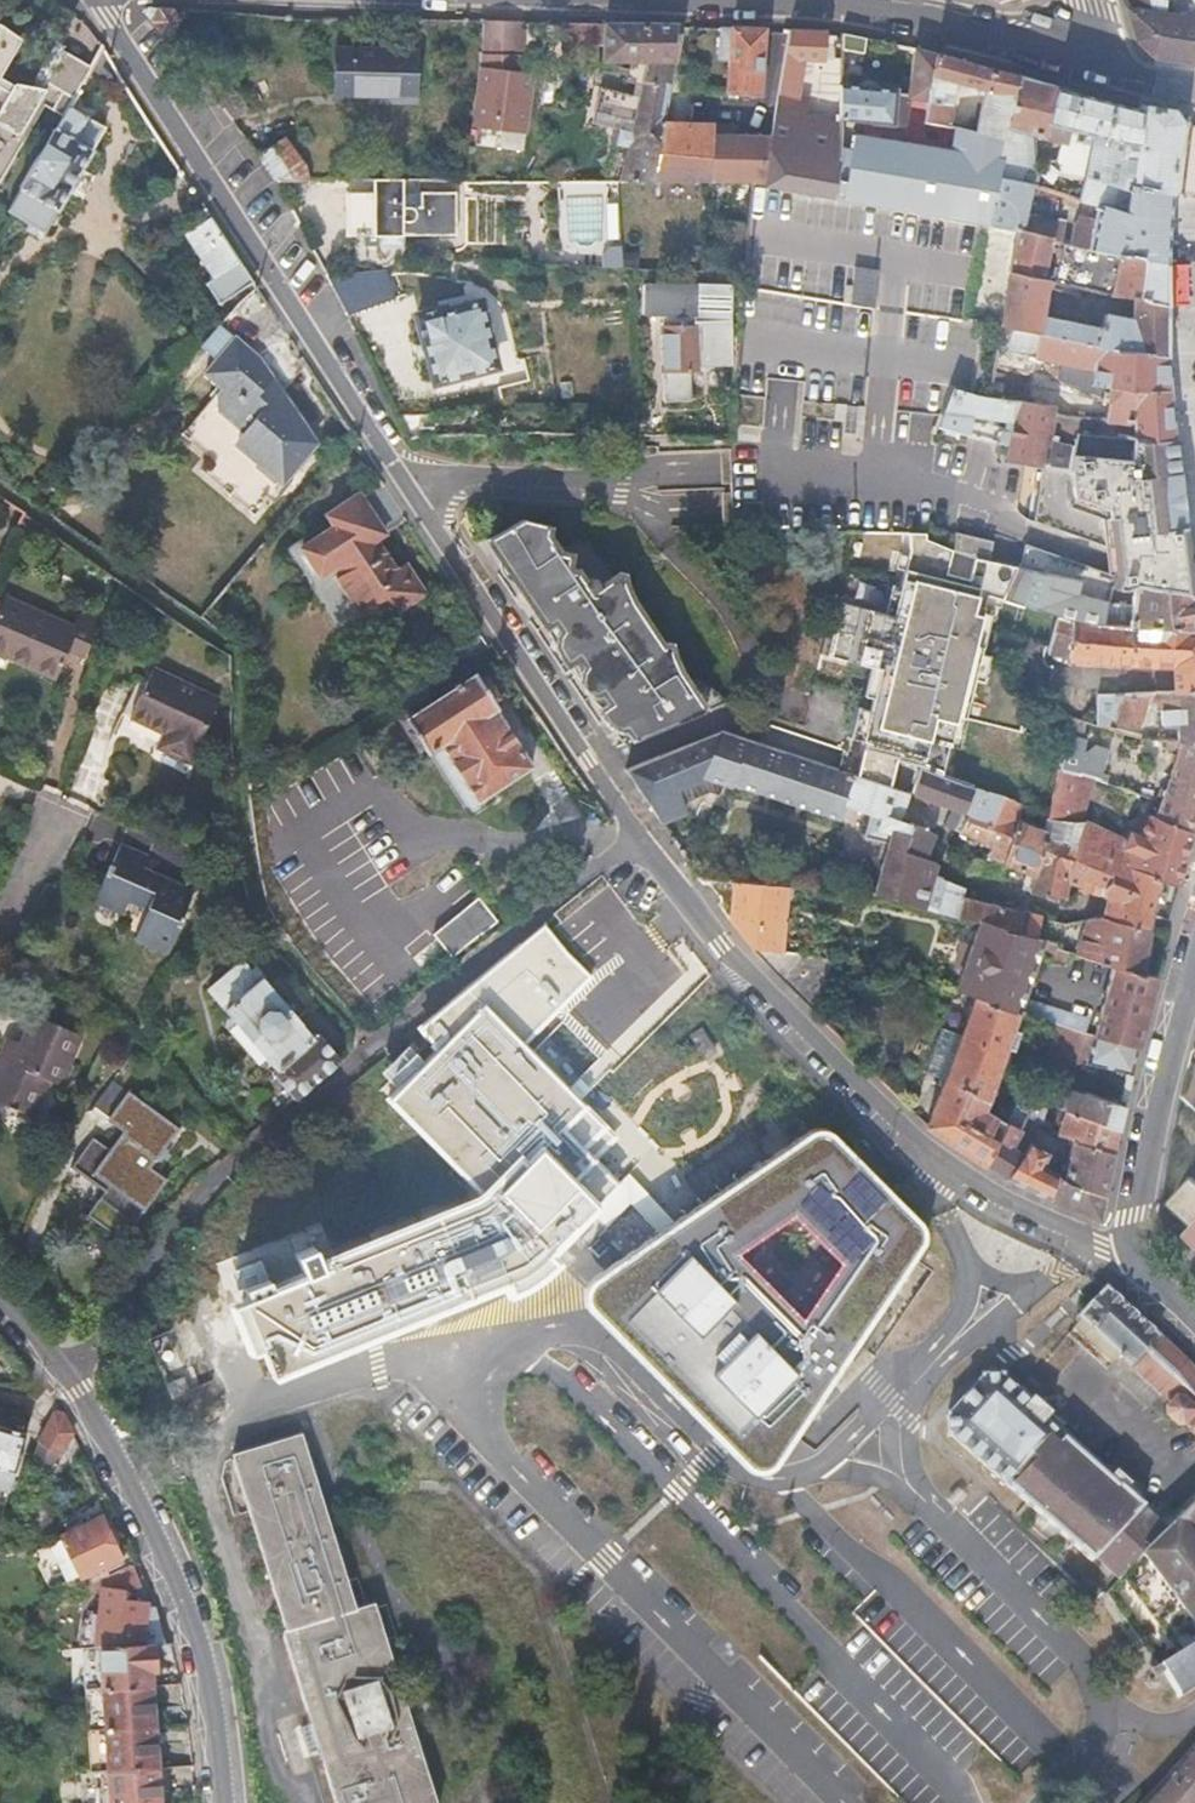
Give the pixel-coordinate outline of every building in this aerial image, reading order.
[(1194,62),(1194,0),(1126,0),(1138,39),(1154,56),(1181,60),(1194,62)] [(182,16),(174,8),(148,7),(144,12),(160,31),(173,31),(182,16)] [(523,52),(524,19),(483,19),(483,52),(523,52)] [(571,61),(597,62),(598,23),(572,22),(571,61)] [(677,61),(683,25),(645,23),(604,22),(604,60),(647,61),(649,60),(677,61)] [(19,38),(0,25),(0,68),(19,38)] [(763,96),(765,28),(722,26),(722,56),(730,56),(728,91),(763,96)] [(823,59),(826,30),(824,30),(810,29),(789,29),(780,95),(795,96),(801,58),(823,59)] [(864,75),(867,39),(840,34),(839,74),(864,75)] [(928,101),(936,53),(934,52),(927,51),(918,49),(910,93),(910,95),(910,97),(928,101)] [(90,68),(62,50),(39,84),(30,78),(22,90),(0,75),(0,173),(42,108),(61,118),(67,107),(90,68)] [(332,98),(380,100),(380,107),(416,108),(417,54),(333,51),(332,98)] [(1046,127),(1056,88),(1030,80),(1028,80),(949,56),(936,53),(928,101),(925,119),(925,124),(950,126),(959,83),(978,88),(978,92),(986,94),(979,131),(1005,136),(1005,128),(1017,131),(1039,137),(1043,138),(1046,127)] [(665,122),(666,121),(677,61),(649,60),(647,61),(635,130),(624,129),(621,143),(631,144),(625,182),(659,182),(660,179),(665,122)] [(474,68),(472,131),(529,133),(531,69),(474,68)] [(839,83),(838,120),(906,127),(910,97),(910,95),(898,94),(898,89),(839,83)] [(595,116),(624,123),(630,94),(601,88),(595,116)] [(1085,179),(1174,192),(1178,160),(1182,124),(1170,111),(1140,106),(1136,110),(1081,95),(1056,88),(1046,127),(1071,132),(1094,138),(1085,179)] [(5,211),(42,231),(103,128),(67,107),(61,118),(55,127),(50,129),(16,185),(17,188),(9,203),(5,211)] [(769,185),(837,198),(841,171),(839,135),(838,125),(778,110),(773,139),(768,180),(769,185)] [(715,179),(713,124),(666,121),(665,122),(660,179),(715,179)] [(758,180),(768,180),(773,139),(734,135),(735,127),(713,124),(715,179),(758,180)] [(925,124),(926,147),(954,151),(958,127),(950,126),(925,124)] [(1182,124),(1178,160),(1187,160),(1190,125),(1182,124)] [(837,198),(986,227),(997,173),(1015,180),(1016,174),(1018,165),(1011,162),(1015,137),(1017,131),(1005,128),(1005,136),(979,131),(958,127),(954,151),(926,147),(839,135),(841,171),(837,198)] [(1068,144),(1071,132),(1046,127),(1043,138),(1063,143),(1068,144)] [(278,181),(309,181),(287,129),(256,153),(278,181)] [(1018,165),(1016,174),(1035,174),(1037,164),(1018,165)] [(989,227),(1021,234),(1022,234),(1032,188),(1032,186),(1015,180),(997,173),(986,227),(989,227)] [(1072,243),(1169,262),(1172,222),(1172,209),(1174,192),(1085,179),(1081,200),(1081,201),(1098,206),(1095,219),(1077,216),(1072,243)] [(404,235),(456,234),(456,193),(420,194),(421,211),(403,211),(402,194),(402,181),(374,181),(351,181),(351,194),(347,194),(348,236),(366,235),(391,235),(391,245),(404,244),(404,235)] [(420,194),(402,194),(403,211),(421,211),(420,194)] [(217,302),(251,281),(217,227),(209,216),(185,232),(212,274),(203,280),(217,302)] [(1053,240),(1061,241),(1064,242),(1068,220),(1058,221),(1058,225),(1037,221),(1033,236),(1053,240)] [(1021,234),(1013,275),(1045,281),(1053,240),(1033,236),(1022,234),(1021,234)] [(391,235),(366,235),(367,245),(391,245),(391,235)] [(1133,300),(1168,304),(1168,295),(1169,262),(1072,243),(1064,242),(1061,241),(1058,258),(1116,272),(1108,297),(1133,300)] [(1169,262),(1168,295),(1176,296),(1177,277),(1178,263),(1169,262)] [(875,306),(881,270),(853,266),(850,283),(846,283),(842,301),(875,306)] [(326,274),(347,315),(392,294),(384,267),(326,274)] [(1002,323),(1168,356),(1168,332),(1168,304),(1133,300),(1132,320),(1104,315),(1101,328),(1044,316),(1050,282),(1045,281),(1013,275),(1002,323)] [(696,366),(736,366),(730,285),(649,285),(647,314),(663,314),(668,399),(689,399),(687,370),(696,369),(696,366)] [(436,380),(497,365),(479,300),(445,310),(443,308),(417,314),(436,380)] [(262,359),(220,321),(216,326),(187,357),(185,360),(218,390),(212,395),(212,408),(215,410),(240,432),(237,442),(260,462),(256,468),(279,486),(317,440),(304,422),(294,412),(295,408),(281,388),(276,394),(266,385),(273,377),(262,359)] [(1055,406),(1053,414),(1080,418),(1133,424),(1133,435),(1175,440),(1174,438),(1170,384),(1170,382),(1168,356),(1002,323),(988,391),(1055,406)] [(1068,392),(1073,364),(1037,357),(1032,384),(1068,392)] [(502,385),(532,375),(526,358),(497,365),(502,385)] [(938,424),(965,432),(968,433),(971,415),(1017,423),(1018,420),(1050,426),(1053,414),(1055,406),(988,391),(974,388),(952,384),(942,413),(938,424)] [(730,423),(734,395),(734,388),(701,389),(700,418),(730,423)] [(1041,466),(1070,470),(1070,467),(1044,465),(1047,443),(1050,432),(1020,428),(1016,430),(1011,429),(1008,435),(999,432),(996,442),(1006,445),(1002,460),(1041,466)] [(1154,524),(1184,527),(1182,495),(1176,451),(1175,440),(1133,435),(1133,439),(1077,432),(1074,447),(1073,454),(1070,467),(1070,470),(1081,472),(1139,481),(1141,519),(1139,520),(1138,524),(1139,527),(1141,529),(1145,530),(1149,530),(1152,529),(1153,526),(1154,524)] [(1044,465),(1070,467),(1073,454),(1074,447),(1047,443),(1044,465)] [(1023,544),(1017,566),(1051,575),(1079,581),(1075,592),(1106,602),(1109,588),(1124,592),(1133,586),(1192,591),(1191,587),(1190,579),(1188,563),(1187,550),(1185,540),(1184,527),(1154,524),(1153,526),(1152,529),(1149,530),(1145,530),(1141,529),(1139,527),(1138,524),(1139,520),(1141,519),(1139,481),(1081,472),(1070,470),(1041,466),(1032,521),(1096,543),(1110,541),(1111,548),(1112,557),(1114,575),(1023,544)] [(383,533),(406,519),(381,481),(358,496),(383,533)] [(302,546),(320,574),(331,566),(369,626),(421,593),(404,566),(396,570),(375,538),(383,533),(358,496),(326,515),(333,525),(302,546)] [(519,522),(487,543),(508,574),(513,570),(527,591),(523,593),(546,626),(553,623),(562,636),(556,639),(569,660),(577,656),(585,670),(579,674),(593,695),(600,691),(610,704),(604,708),(618,730),(625,727),(633,739),(711,709),(715,708),(718,708),(724,706),(723,703),(717,691),(707,685),(696,683),(686,683),(675,688),(671,681),(654,669),(657,661),(643,654),(646,646),(632,636),(633,627),(620,620),(622,611),(607,601),(610,593),(602,588),(593,580),(585,587),(581,581),(579,582),(575,574),(571,576),(566,568),(567,558),(557,557),(545,540),(546,528),(519,522)] [(864,743),(855,777),(886,787),(896,759),(921,767),(938,774),(952,723),(959,725),(976,663),(979,654),(964,650),(968,634),(975,636),(985,602),(1001,606),(1017,566),(987,559),(975,556),(972,555),(965,579),(942,573),(949,548),(948,548),(924,538),(924,533),(914,533),(897,592),(901,593),(893,621),(832,604),(818,655),(871,669),(883,673),(876,701),(872,700),(869,712),(861,742),(864,743)] [(953,533),(951,549),(958,552),(962,553),(972,555),(975,556),(987,559),(991,541),(953,533)] [(1062,617),(1103,621),(1106,604),(1106,602),(1075,592),(1079,581),(1051,575),(1017,566),(1001,606),(1058,616),(1062,617)] [(617,577),(602,588),(610,593),(607,601),(622,611),(620,620),(633,627),(632,636),(646,646),(643,654),(657,661),(654,669),(671,681),(675,688),(686,683),(675,667),(670,654),(670,647),(665,646),(661,650),(646,626),(629,602),(625,593),(623,585),(622,578),(617,577)] [(1133,594),(1133,586),(1124,592),(1133,594)] [(1194,629),(1194,591),(1192,591),(1133,586),(1133,594),(1132,605),(1130,623),(1170,628),(1194,629)] [(4,600),(0,608),(0,653),(57,677),(74,630),(4,600)] [(1113,622),(1130,623),(1132,605),(1106,604),(1103,621),(1113,622)] [(1194,688),(1194,629),(1170,628),(1130,623),(1113,622),(1103,621),(1062,617),(1058,616),(1049,648),(1048,653),(1067,658),(1067,661),(1173,666),(1175,691),(1194,688)] [(883,673),(871,669),(864,698),(872,700),(876,701),(883,673)] [(128,716),(163,732),(157,748),(188,760),(215,698),(147,670),(128,716)] [(493,708),(497,706),(494,701),(505,692),(492,672),(479,678),(475,674),(408,719),(427,749),(439,743),(477,801),(531,765),(493,708)] [(1194,732),(1194,688),(1175,691),(1097,694),(1096,706),(1103,707),(1111,711),(1117,711),(1116,723),(1138,726),(1146,699),(1148,699),(1149,704),(1156,705),(1160,707),(1161,712),(1162,722),(1177,721),(1179,732),(1194,732)] [(1110,716),(1111,711),(1103,707),(1096,706),(1096,712),(1096,714),(1110,716)] [(861,742),(869,712),(857,709),(849,739),(861,742)] [(937,914),(956,918),(962,897),(965,888),(931,875),(935,862),(925,859),(934,835),(917,824),(901,819),(905,805),(906,794),(886,787),(855,777),(739,737),(720,731),(625,768),(660,822),(684,812),(684,804),(683,801),(706,791),(720,793),(722,786),(728,788),(732,784),(839,821),(843,807),(869,815),(863,837),(886,844),(871,896),(893,903),(918,913),(920,911),(927,893),(942,898),(937,914)] [(1194,810),(1194,739),(1183,738),(1164,737),(1164,747),(1174,749),(1161,799),(1194,810)] [(1057,765),(1078,772),(1083,751),(1061,745),(1057,765)] [(1084,807),(1089,775),(1078,772),(1057,765),(1054,780),(1046,815),(1050,816),(1069,820),(1073,804),(1084,807)] [(955,830),(963,810),(973,788),(970,787),(938,774),(921,767),(909,807),(917,811),(921,796),(951,807),(945,825),(955,830)] [(987,854),(1003,863),(1017,829),(1019,808),(1008,800),(996,792),(973,788),(963,810),(970,811),(960,832),(990,847),(987,854)] [(1194,833),(1194,828),(1194,810),(1161,799),(1156,816),(1194,833)] [(1162,881),(1178,887),(1191,841),(1194,833),(1156,816),(1141,812),(1125,838),(1085,824),(1076,847),(1068,879),(1080,881),(1082,874),(1106,882),(1108,878),(1112,878),(1114,878),(1122,881),(1126,867),(1162,881)] [(1067,882),(1068,879),(1076,847),(1047,832),(1017,829),(1003,863),(1033,878),(1030,893),(1064,899),(1067,882)] [(189,893),(138,871),(145,854),(117,843),(108,867),(105,866),(92,897),(122,911),(128,899),(151,907),(136,938),(167,951),(183,917),(181,916),(189,893)] [(1104,914),(1151,926),(1162,881),(1126,867),(1122,881),(1114,878),(1112,878),(1108,878),(1106,882),(1082,874),(1080,881),(1079,886),(1107,895),(1104,914)] [(740,935),(750,946),(780,951),(783,885),(732,881),(730,921),(740,935)] [(1001,932),(1026,938),(1031,914),(962,897),(956,918),(967,920),(980,923),(999,927),(1001,932)] [(619,935),(636,922),(621,901),(604,914),(619,935)] [(472,903),(427,939),(446,962),(491,925),(472,903)] [(1026,938),(1034,941),(1037,927),(1039,916),(1031,914),(1026,938)] [(1113,965),(1141,971),(1151,926),(1104,914),(1085,918),(1076,957),(1113,965)] [(1044,929),(1047,918),(1039,916),(1037,927),(1044,929)] [(982,999),(1020,1011),(1041,953),(1066,962),(1070,956),(1051,948),(1053,945),(1034,941),(1026,938),(1001,932),(999,927),(980,923),(957,991),(976,997),(982,999)] [(548,935),(541,928),(425,1022),(416,1029),(435,1052),(388,1099),(488,1199),(481,1206),(241,1301),(269,1374),(522,1272),(536,1264),(568,1230),(573,1225),(615,1179),(617,1178),(571,1132),(590,1114),(520,1046),(534,1030),(542,1034),(554,1020),(549,1017),(587,979),(567,956),(548,935)] [(781,979),(816,1014),(831,960),(780,951),(750,946),(755,952),(779,976),(781,979)] [(293,1097),(339,1058),(318,1034),(314,1038),(256,969),(252,972),(243,961),(211,989),(276,1068),(273,1072),(293,1097)] [(1095,1035),(1136,1049),(1148,1001),(1155,974),(1141,971),(1113,965),(1095,1035)] [(1023,1093),(1028,1085),(1015,1080),(994,1118),(983,1111),(999,1066),(1006,1049),(1012,1051),(1020,1032),(1014,1028),(1020,1011),(982,999),(976,997),(941,1095),(926,1125),(952,1142),(977,1160),(985,1165),(1007,1123),(1023,1093)] [(18,1044),(5,1038),(0,1049),(0,1102),(28,1114),(44,1078),(56,1083),(65,1061),(61,1060),(73,1031),(31,1013),(18,1044)] [(1043,1045),(1089,1063),(1095,1035),(1051,1021),(1043,1045)] [(727,1070),(714,1029),(673,1043),(687,1084),(727,1070)] [(1089,1063),(1131,1072),(1136,1049),(1095,1035),(1089,1063)] [(1194,1053),(1183,1100),(1194,1111),(1194,1052),(1194,1053)] [(114,1238),(199,1139),(124,1074),(103,1098),(114,1108),(72,1157),(112,1191),(89,1217),(114,1238)] [(1048,1102),(1052,1087),(1028,1085),(1023,1093),(1048,1102)] [(1120,1122),(1124,1105),(1088,1091),(1084,1091),(1081,1099),(1068,1096),(1064,1109),(1067,1110),(1119,1130),(1120,1122)] [(1042,1126),(1048,1102),(1023,1093),(1007,1123),(1022,1131),(1028,1119),(1042,1126)] [(1116,1141),(1119,1130),(1067,1110),(1062,1136),(1076,1140),(1114,1152),(1116,1141)] [(1035,1140),(1022,1131),(1007,1123),(985,1165),(1007,1179),(1032,1148),(1033,1144),(1035,1140)] [(648,1277),(634,1287),(625,1277),(600,1302),(748,1450),(774,1424),(783,1431),(806,1398),(797,1392),(831,1345),(847,1355),(852,1359),(860,1346),(878,1320),(861,1308),(901,1250),(912,1258),(922,1244),(924,1232),(919,1219),(891,1191),(831,1130),(817,1127),(806,1130),(813,1142),(743,1189),(731,1172),(678,1208),(689,1225),(681,1230),(664,1240),(661,1237),(635,1256),(648,1277)] [(1111,1166),(1114,1152),(1076,1140),(1066,1177),(1105,1193),(1111,1166)] [(1019,1186),(1030,1190),(1043,1167),(1051,1153),(1033,1144),(1032,1148),(1007,1179),(1011,1182),(1019,1186)] [(1030,1190),(1047,1198),(1058,1173),(1043,1167),(1030,1190)] [(1101,1209),(1105,1193),(1066,1177),(1058,1173),(1047,1198),(1058,1202),(1099,1220),(1101,1209)] [(1193,1178),(1169,1203),(1194,1226),(1187,1233),(1194,1242),(1194,1179),(1193,1178)] [(615,1179),(573,1225),(615,1258),(583,1281),(580,1291),(582,1303),(741,1464),(753,1470),(764,1470),(775,1461),(847,1355),(831,1345),(797,1392),(806,1398),(783,1431),(774,1424),(748,1450),(600,1302),(625,1277),(634,1287),(648,1277),(635,1256),(661,1237),(664,1240),(681,1230),(615,1179)] [(1106,1290),(1080,1316),(1082,1320),(1069,1336),(1148,1408),(1163,1394),(1174,1404),(1166,1412),(1169,1417),(1180,1426),(1185,1423),(1194,1431),(1194,1375),(1188,1366),(1132,1313),(1106,1290)] [(1142,1556),(1165,1531),(1141,1509),(1141,1504),(1124,1489),(1129,1483),(1115,1471),(1110,1477),(1065,1436),(1062,1439),(1042,1422),(1050,1413),(1032,1397),(1028,1402),(1003,1381),(1000,1374),(983,1375),(982,1382),(950,1416),(946,1417),(946,1437),(950,1437),(1092,1567),(1096,1563),(1117,1582),(1142,1556)] [(56,1457),(71,1433),(61,1414),(53,1414),(37,1441),(56,1457)] [(13,1472),(15,1465),(24,1435),(0,1429),(0,1469),(13,1472)] [(372,1607),(354,1612),(300,1436),(227,1458),(281,1635),(279,1637),(308,1728),(317,1757),(331,1802),(432,1802),(372,1607)] [(1167,1530),(1165,1531),(1142,1556),(1194,1623),(1194,1503),(1167,1530)] [(101,1518),(50,1543),(70,1579),(103,1561),(105,1567),(123,1560),(101,1518)] [(140,1586),(129,1566),(100,1579),(104,1590),(123,1593),(140,1586)] [(123,1601),(123,1593),(104,1590),(99,1622),(143,1629),(144,1604),(123,1601)] [(103,1687),(151,1685),(151,1672),(156,1671),(154,1644),(100,1647),(103,1687)] [(1171,1659),(1191,1690),(1194,1688),(1194,1644),(1171,1659)] [(105,1729),(154,1726),(151,1685),(103,1687),(105,1729)] [(105,1729),(108,1770),(156,1768),(154,1726),(105,1729)] [(285,1767),(317,1757),(308,1728),(276,1739),(285,1767)] [(1141,1802),(1194,1802),(1194,1748),(1141,1802)] [(158,1794),(164,1791),(164,1768),(156,1768),(108,1770),(110,1802),(158,1802),(158,1794)]
